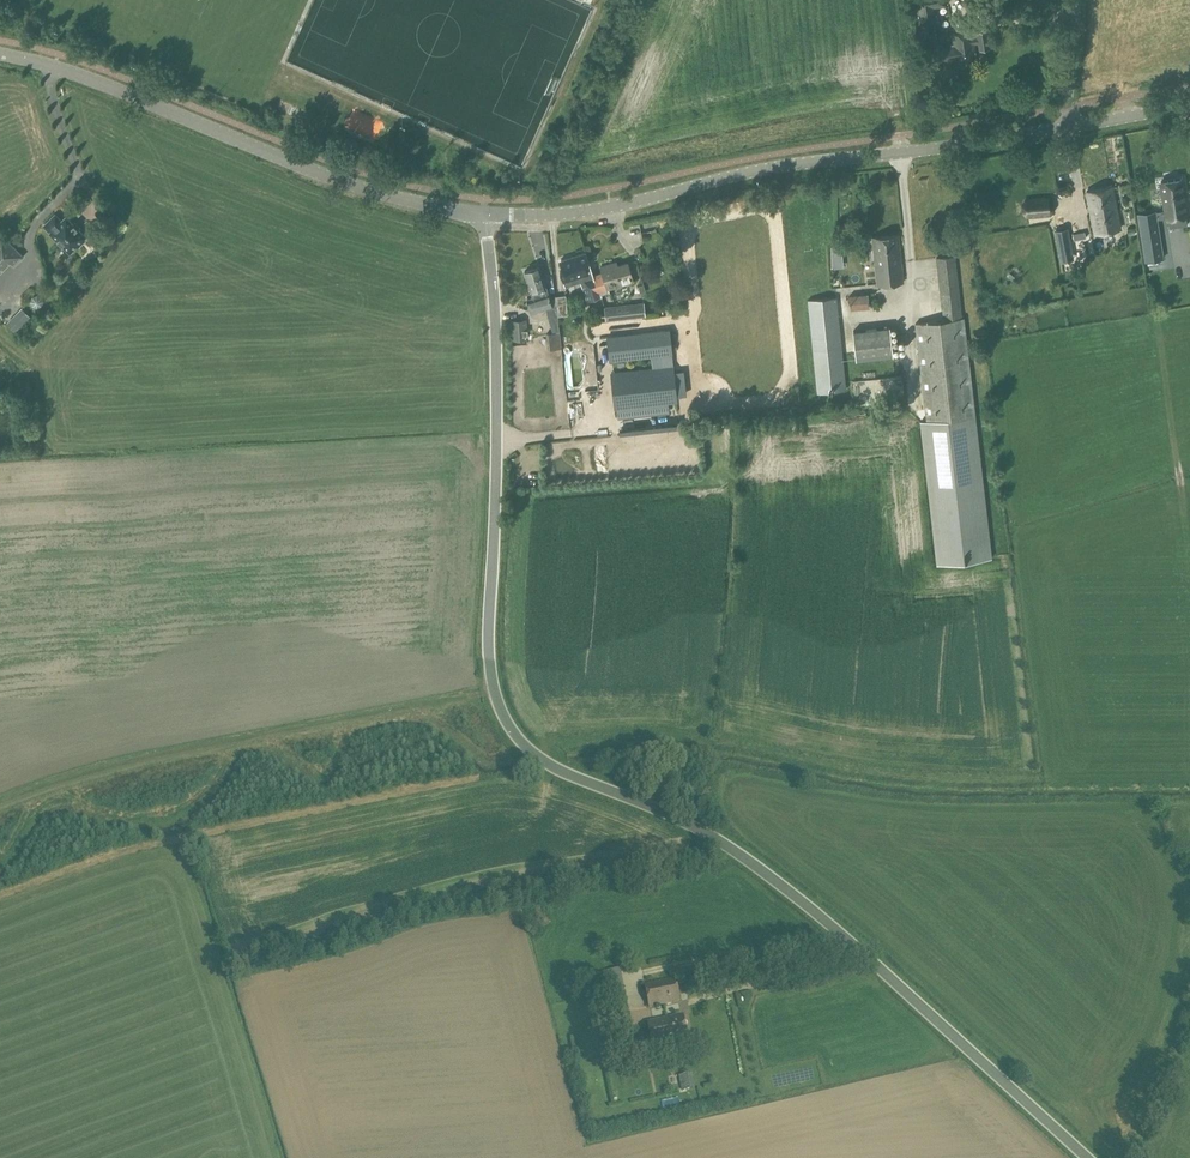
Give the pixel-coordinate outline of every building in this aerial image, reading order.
[(946,0),(917,0),(920,23),(937,19),(935,8),(947,6),(946,0)] [(989,28),(983,29),(983,31),(972,32),(972,31),(951,35),(952,43),(937,46),(940,62),(955,59),(956,66),(977,62),(974,43),(978,42),(980,49),(993,47),(989,28)] [(1033,100),(1009,107),(1011,114),(1035,107),(1033,100)] [(1138,149),(1152,148),(1151,138),(1137,139),(1138,149)] [(1163,258),(1157,219),(1166,218),(1166,219),(1188,215),(1182,178),(1160,181),(1165,210),(1155,212),(1138,214),(1145,261),(1163,258)] [(1112,187),(1087,191),(1095,233),(1120,228),(1112,187)] [(1021,205),(1022,213),(1026,217),(1040,218),(1051,216),(1055,210),(1053,202),(1050,197),(1037,197),(1025,199),(1021,205)] [(86,236),(66,216),(62,220),(55,214),(44,225),(51,232),(50,232),(70,252),(77,245),(79,247),(86,239),(85,238),(86,236)] [(974,218),(976,233),(985,232),(983,217),(974,218)] [(1058,252),(1072,249),(1068,228),(1054,230),(1058,252)] [(1,234),(0,235),(0,272),(10,261),(14,266),(24,256),(1,234)] [(899,235),(872,238),(877,285),(903,282),(899,235)] [(1119,246),(1094,249),(1095,260),(1120,256),(1119,246)] [(595,280),(593,274),(587,252),(560,260),(562,268),(560,269),(564,282),(575,279),(576,282),(585,279),(585,281),(583,281),(589,301),(596,299),(592,286),(594,286),(593,281),(595,280)] [(943,320),(916,324),(927,421),(924,421),(920,422),(937,564),(992,557),(976,417),(976,416),(964,318),(963,318),(955,256),(936,258),(943,320)] [(1055,258),(1026,263),(1027,270),(1045,267),(1045,266),(1056,264),(1055,258)] [(592,286),(596,299),(602,297),(602,295),(610,292),(608,288),(633,281),(628,263),(613,268),(611,264),(601,267),(602,271),(593,274),(595,280),(593,281),(594,286),(592,286)] [(539,267),(525,272),(533,297),(527,299),(531,312),(552,305),(539,267)] [(870,308),(869,293),(850,296),(851,310),(870,308)] [(566,295),(556,296),(557,306),(558,316),(568,315),(566,295)] [(807,300),(817,393),(847,390),(838,297),(807,300)] [(604,307),(606,321),(646,317),(645,302),(604,307)] [(22,308),(7,323),(19,334),(34,319),(22,308)] [(526,319),(512,320),(513,340),(527,339),(526,319)] [(855,360),(893,356),(890,326),(852,331),(855,360)] [(607,336),(610,361),(673,354),(671,329),(607,336)] [(548,350),(562,349),(560,332),(546,334),(548,350)] [(678,402),(674,365),(611,372),(615,408),(678,402)] [(905,399),(902,376),(853,381),(856,405),(905,399)] [(533,511),(535,493),(525,492),(523,509),(533,511)] [(644,985),(649,1008),(680,1001),(675,978),(644,985)] [(652,1049),(688,1041),(682,1015),(647,1023),(652,1049)] [(695,1088),(692,1074),(678,1076),(682,1091),(695,1088)] [(686,1110),(715,1104),(713,1095),(685,1100),(686,1110)]
